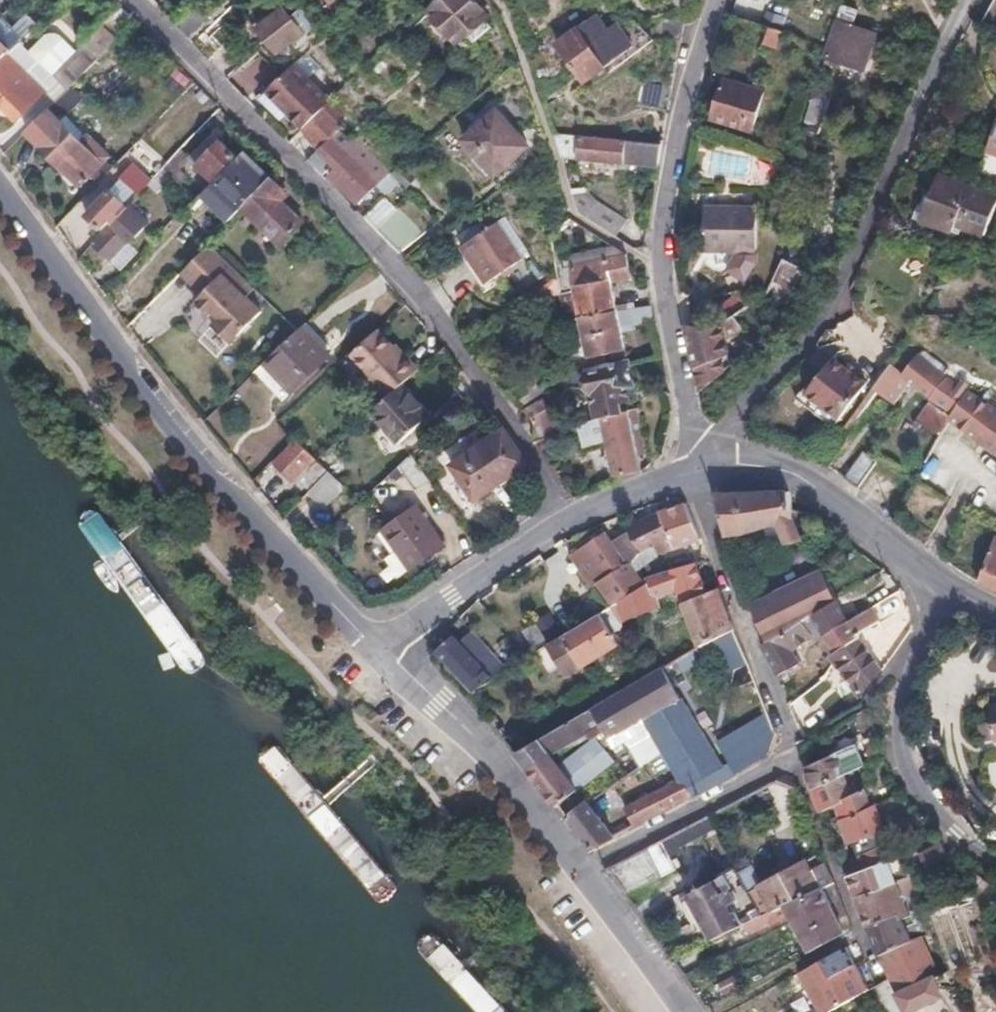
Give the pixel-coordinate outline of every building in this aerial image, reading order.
[(487,17),(471,0),(444,0),(429,13),(458,45),(487,17)] [(276,48),(299,27),(279,5),(255,25),(276,48)] [(599,14),(580,28),(559,43),(587,81),(607,67),(634,46),(618,24),(610,29),(599,14)] [(863,69),(873,35),(839,24),(828,58),(833,60),(832,67),(839,69),(841,62),(863,69)] [(777,49),(782,30),(768,25),(763,44),(777,49)] [(12,54),(0,42),(0,66),(9,57),(12,54)] [(9,57),(0,66),(0,108),(19,126),(47,96),(9,57)] [(327,97),(293,61),(265,86),(299,123),(327,97)] [(746,107),(747,102),(742,100),(743,91),(722,84),(713,114),(744,124),(749,108),(746,107)] [(668,111),(670,89),(649,86),(640,86),(638,106),(668,111)] [(85,139),(78,145),(58,125),(79,104),(68,91),(24,136),(76,186),(103,158),(85,139)] [(821,134),(829,106),(815,102),(805,130),(821,134)] [(345,125),(331,110),(305,134),(319,149),(324,145),(342,128),(345,125)] [(527,146),(494,112),(464,140),(467,144),(496,175),(527,146)] [(995,182),(995,118),(993,117),(989,128),(972,160),(976,162),(972,173),(995,182)] [(396,181),(355,137),(352,140),(342,128),(324,145),(340,163),(331,172),(360,202),(379,184),(386,192),(396,181)] [(212,179),(236,156),(213,134),(190,156),(212,179)] [(625,163),(625,141),(555,135),(563,158),(625,163)] [(657,166),(662,143),(626,139),(625,141),(625,163),(657,166)] [(243,206),(267,181),(241,156),(203,195),(228,220),(243,206)] [(949,176),(940,202),(995,219),(995,216),(995,194),(949,176)] [(304,221),(283,199),(288,194),(272,178),(267,181),(243,206),(282,242),(304,221)] [(626,221),(596,200),(586,186),(571,187),(578,211),(617,236),(626,221)] [(125,209),(108,193),(84,216),(98,229),(105,222),(108,225),(123,212),(125,209)] [(995,219),(940,202),(933,222),(959,231),(961,224),(989,234),(995,219)] [(755,260),(755,204),(705,203),(704,243),(737,244),(737,254),(730,266),(749,275),(755,260)] [(128,244),(147,223),(141,217),(143,213),(138,208),(129,217),(123,212),(108,225),(90,244),(108,260),(125,243),(128,244)] [(423,231),(399,208),(377,228),(400,250),(423,231)] [(514,262),(486,227),(451,255),(479,291),(514,262)] [(259,310),(235,287),(243,278),(206,243),(178,273),(200,294),(192,301),(207,315),(211,312),(217,318),(211,325),(229,342),(259,310)] [(617,313),(611,281),(633,276),(628,257),(619,259),(573,269),(576,286),(574,288),(580,320),(617,313)] [(800,285),(807,269),(796,262),(788,258),(759,300),(780,315),(800,285)] [(549,303),(537,287),(524,296),(536,313),(549,303)] [(330,349),(369,321),(348,292),(309,320),(330,349)] [(624,350),(617,313),(580,320),(589,357),(624,350)] [(728,370),(716,322),(686,325),(702,390),(728,370)] [(427,363),(412,349),(409,351),(385,325),(361,348),(383,371),(380,373),(396,391),(404,385),(427,363)] [(288,402),(331,357),(303,330),(258,374),(288,402)] [(969,389),(947,375),(919,353),(905,374),(903,378),(909,383),(933,402),(952,415),(969,389)] [(847,433),(877,390),(875,388),(876,385),(867,379),(833,354),(814,380),(810,378),(795,397),(847,433)] [(625,387),(632,385),(628,363),(586,373),(597,418),(621,413),(619,404),(628,401),(625,387)] [(909,383),(903,378),(905,374),(892,364),(876,385),(875,388),(877,390),(895,404),(909,383)] [(432,414),(404,385),(396,391),(373,413),(401,443),(432,414)] [(969,389),(952,415),(950,419),(949,421),(949,423),(982,445),(995,453),(995,405),(969,389)] [(949,423),(949,421),(950,419),(928,406),(916,426),(939,440),(949,423)] [(643,470),(628,413),(621,413),(597,418),(594,418),(576,425),(582,446),(608,440),(618,476),(643,470)] [(476,502),(535,461),(513,429),(454,469),(476,502)] [(316,462),(298,444),(275,463),(294,483),(316,462)] [(860,485),(875,457),(861,449),(845,476),(860,485)] [(433,481),(415,454),(387,479),(393,485),(405,474),(417,491),(433,481)] [(317,501),(337,482),(325,471),(306,489),(317,501)] [(795,517),(794,509),(790,491),(720,494),(727,534),(743,534),(764,528),(772,549),(805,539),(797,522),(795,517)] [(699,537),(685,505),(660,515),(672,543),(674,547),(699,537)] [(452,554),(422,511),(387,533),(417,577),(452,554)] [(672,543),(660,515),(630,528),(646,553),(672,543)] [(649,585),(634,559),(629,562),(607,529),(577,551),(613,600),(649,585)] [(993,546),(981,580),(995,588),(995,547),(993,546)] [(736,630),(721,588),(709,592),(698,569),(697,564),(655,584),(656,590),(622,603),(630,620),(663,607),(659,598),(684,586),(704,645),(736,630)] [(815,612),(837,599),(825,572),(755,611),(767,643),(807,617),(815,612)] [(848,622),(837,599),(815,612),(828,634),(848,622)] [(619,643),(603,613),(539,652),(551,674),(578,659),(583,666),(619,643)] [(802,662),(794,648),(817,634),(807,617),(767,643),(764,645),(778,675),(802,662)] [(882,671),(848,622),(828,634),(836,650),(834,653),(863,691),(882,671)] [(509,671),(478,636),(464,648),(455,637),(439,651),(475,689),(494,677),(496,679),(509,671)] [(647,718),(684,699),(665,667),(594,709),(602,723),(610,737),(647,718)] [(809,730),(823,720),(805,696),(791,706),(809,730)] [(723,767),(684,699),(647,718),(659,738),(666,751),(684,781),(693,796),(725,779),(720,769),(723,767)] [(991,702),(993,720),(981,721),(984,740),(995,739),(995,702),(991,702)] [(530,769),(551,752),(602,723),(594,709),(517,753),(530,769)] [(615,761),(597,737),(559,764),(579,789),(615,761)] [(666,751),(659,738),(643,746),(651,760),(666,751)] [(579,789),(559,764),(551,752),(530,769),(558,804),(579,789)] [(845,775),(840,752),(808,765),(811,776),(814,789),(815,788),(845,775)] [(853,795),(845,775),(815,788),(824,810),(835,805),(842,820),(873,807),(866,789),(853,795)] [(635,826),(693,796),(684,781),(627,811),(635,826)] [(615,837),(589,804),(568,818),(592,849),(615,837)] [(886,828),(876,805),(873,807),(842,820),(852,843),(886,828)] [(671,857),(716,830),(709,817),(664,844),(671,857)] [(897,856),(890,838),(857,852),(858,857),(844,863),(849,875),(882,862),(897,856)] [(651,849),(662,877),(678,872),(667,844),(651,849)] [(655,877),(642,852),(608,870),(626,893),(655,877)] [(773,911),(823,888),(835,882),(825,858),(802,869),(763,888),(773,911)] [(891,883),(882,862),(849,875),(858,897),(891,883)] [(908,909),(905,906),(905,897),(918,891),(912,874),(891,883),(858,897),(869,925),(899,913),(902,920),(910,917),(908,909)] [(754,920),(741,891),(734,894),(732,889),(726,891),(720,879),(682,896),(697,929),(706,925),(713,939),(746,924),(754,920)] [(846,932),(823,888),(773,911),(754,920),(746,924),(750,933),(766,925),(768,922),(774,919),(777,919),(778,916),(789,910),(812,951),(846,932)] [(881,956),(912,941),(906,927),(902,920),(899,913),(869,925),(881,956)] [(921,936),(912,941),(881,956),(907,1011),(913,1011),(942,999),(932,977),(938,974),(921,936)] [(856,964),(847,948),(822,961),(830,978),(856,964)] [(870,990),(856,964),(830,978),(822,961),(800,973),(820,1011),(830,1011),(870,990)] [(749,984),(743,973),(720,985),(726,997),(749,984)]
